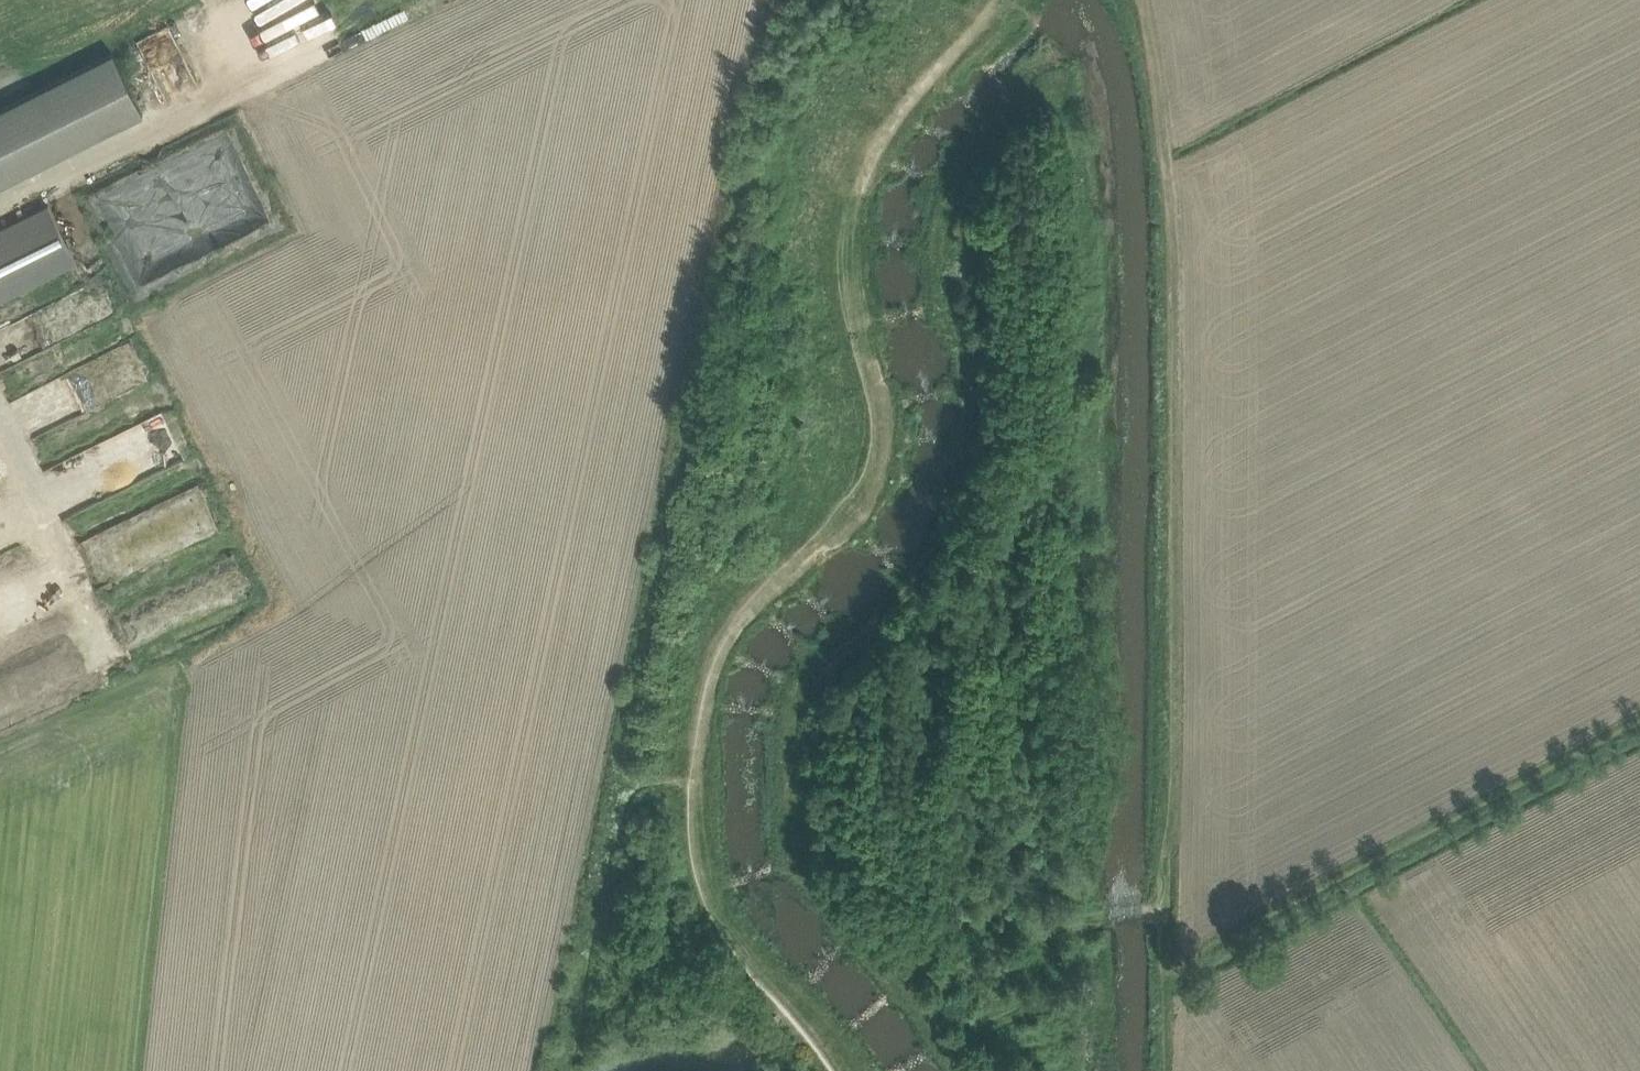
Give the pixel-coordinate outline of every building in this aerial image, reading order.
[(144,114),(116,51),(0,103),(0,178),(144,114)] [(76,261),(46,201),(0,224),(0,300),(76,261)]
